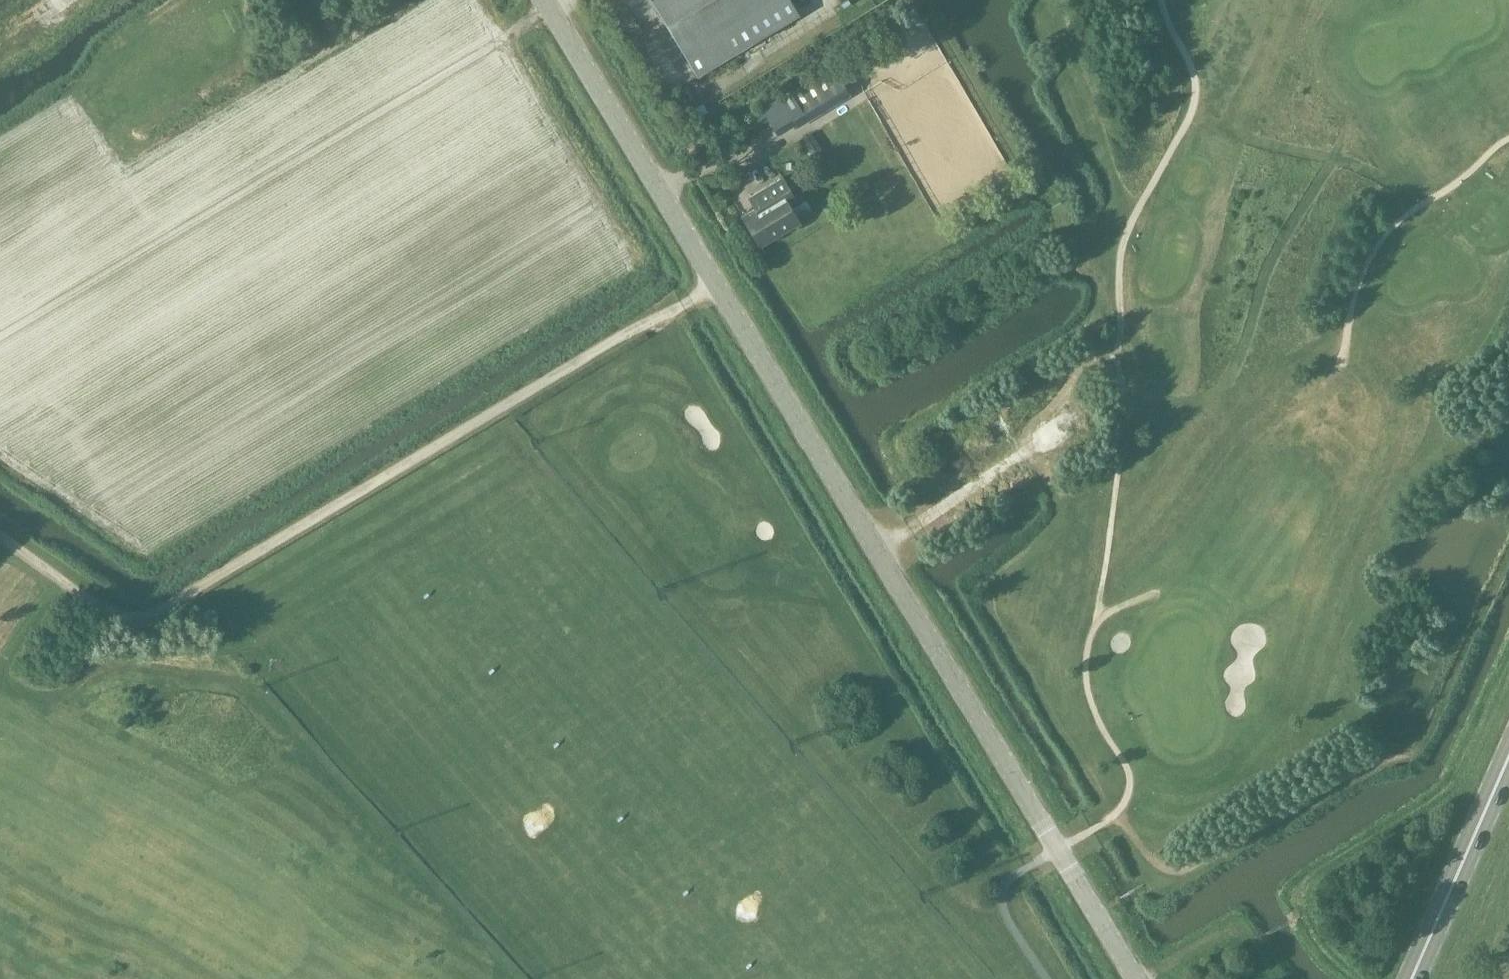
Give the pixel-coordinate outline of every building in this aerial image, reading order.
[(798,15),(789,0),(651,0),(697,76),(798,15)] [(831,66),(778,98),(794,123),(847,91),(831,66)] [(762,109),(749,117),(753,124),(766,117),(762,109)] [(765,254),(766,253),(761,245),(798,222),(787,204),(795,200),(781,177),(749,197),(756,209),(743,217),(765,254)]
